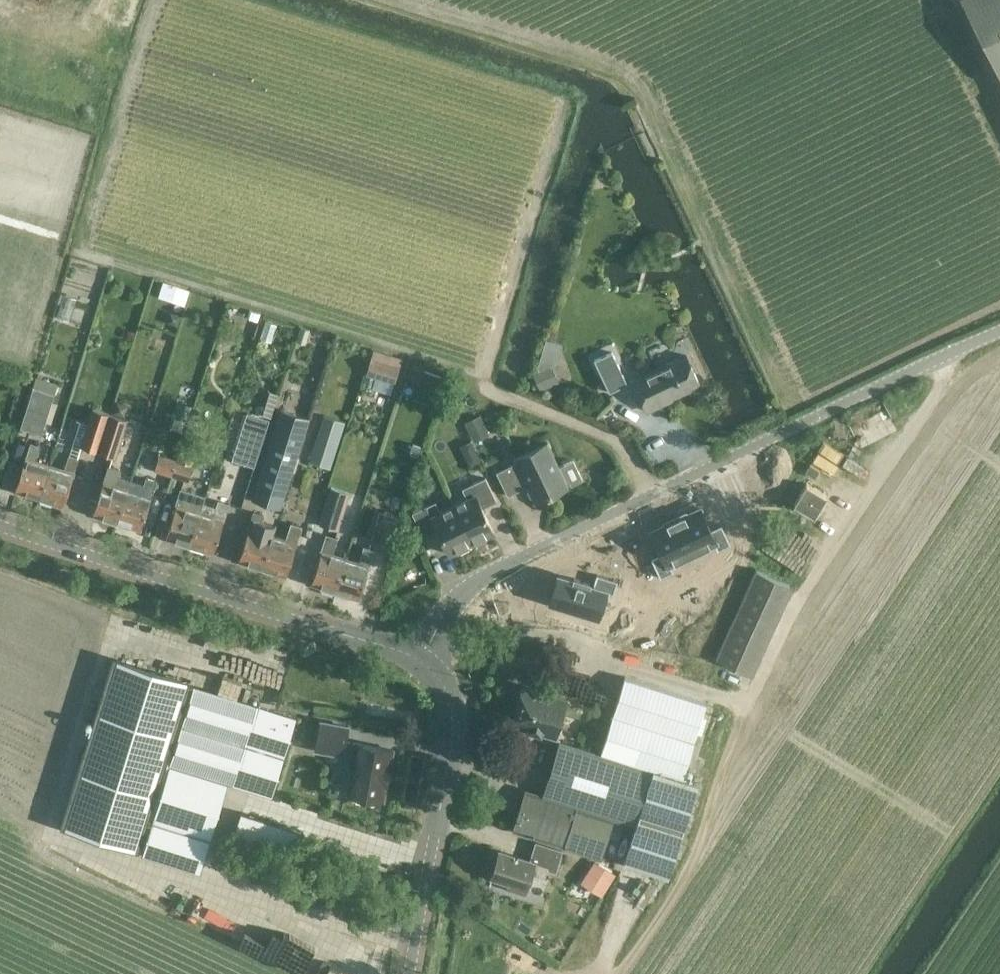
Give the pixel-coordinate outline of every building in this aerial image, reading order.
[(999,76),(999,0),(961,0),(999,76)] [(158,295),(184,304),(189,289),(163,280),(158,295)] [(394,383),(402,359),(373,349),(365,374),(394,383)] [(612,351),(594,359),(609,392),(627,384),(612,351)] [(634,384),(646,410),(671,398),(670,397),(699,383),(686,354),(645,374),(647,378),(634,384)] [(550,364),(533,372),(540,390),(557,384),(550,364)] [(429,372),(420,398),(440,404),(448,378),(429,372)] [(41,434),(49,410),(55,412),(57,404),(51,402),(54,393),(53,393),(56,383),(36,377),(33,386),(32,386),(20,427),(41,434)] [(317,390),(292,383),(283,409),(280,408),(251,498),(279,508),(317,390)] [(264,413),(271,415),(277,393),(269,391),(264,413)] [(91,408),(79,446),(97,452),(109,413),(91,408)] [(254,466),(269,419),(246,412),(231,459),(254,466)] [(109,413),(97,452),(114,457),(126,419),(109,413)] [(473,439),(489,432),(481,413),(465,420),(473,439)] [(323,414),(308,461),(330,468),(345,422),(323,414)] [(187,434),(178,460),(176,459),(171,475),(188,480),(193,464),(191,464),(199,438),(187,434)] [(471,462),(481,457),(472,440),(462,446),(471,462)] [(39,496),(49,462),(35,458),(39,445),(30,442),(15,488),(39,496)] [(495,472),(506,495),(519,489),(518,487),(525,484),(534,502),(550,494),(549,492),(565,484),(564,482),(568,481),(570,485),(581,479),(571,460),(557,467),(545,443),(513,459),(515,462),(495,472)] [(822,523),(867,454),(850,443),(805,512),(822,523)] [(168,444),(164,456),(159,454),(154,469),(171,475),(176,459),(178,450),(175,449),(176,447),(168,444)] [(49,462),(39,496),(63,504),(77,457),(68,454),(64,467),(49,462)] [(116,524),(127,489),(115,485),(120,469),(107,465),(92,513),(103,516),(102,520),(116,524)] [(127,489),(116,524),(128,528),(129,525),(140,529),(156,480),(143,476),(137,492),(127,489)] [(453,505),(471,543),(493,532),(481,507),(495,500),(484,477),(461,488),(466,499),(453,505)] [(318,523),(338,530),(349,492),(330,486),(318,523)] [(188,547),(202,502),(189,498),(191,491),(180,487),(165,536),(176,540),(175,543),(188,547)] [(202,502),(188,547),(201,552),(202,548),(213,551),(229,503),(217,499),(215,506),(202,502)] [(471,543),(453,505),(439,512),(434,502),(411,513),(422,536),(436,529),(448,554),(471,543)] [(741,539),(732,519),(721,524),(711,502),(687,513),(703,548),(725,537),(728,545),(741,539)] [(259,570),(271,533),(259,529),(263,514),(253,511),(249,526),(238,559),(248,563),(247,566),(259,570)] [(394,545),(402,518),(379,511),(370,537),(394,545)] [(703,548),(687,513),(662,525),(673,547),(662,552),(671,572),(684,565),(681,558),(703,548)] [(271,533),(259,570),(274,575),(275,571),(286,574),(301,526),(291,523),(286,538),(271,533)] [(333,593),(345,556),(331,552),(336,537),(325,534),(310,582),(321,585),(320,589),(333,593)] [(345,556),(333,593),(347,597),(347,594),(359,598),(369,564),(374,549),(363,546),(359,561),(345,556)] [(755,569),(716,657),(715,659),(752,674),(792,586),(755,569)] [(596,614),(603,589),(610,592),(614,578),(593,572),(590,583),(555,573),(548,600),(596,614)] [(191,681),(113,656),(60,826),(138,850),(191,681)] [(685,776),(706,697),(622,675),(602,750),(557,738),(543,791),(524,785),(513,828),(602,852),(607,833),(620,836),(624,819),(634,822),(624,859),(672,872),(697,779),(685,776)] [(228,781),(272,795),(296,717),(193,684),(141,853),(199,871),(228,781)] [(585,718),(588,706),(588,705),(567,699),(523,686),(519,701),(517,700),(513,714),(515,714),(512,723),(556,736),(563,711),(585,718)] [(606,715),(609,701),(596,698),(592,711),(606,715)] [(372,803),(373,798),(382,800),(392,750),(345,741),(348,727),(320,722),(314,749),(347,755),(345,766),(347,770),(351,771),(347,793),(356,795),(355,800),(372,803)] [(242,811),(238,826),(272,835),(276,821),(242,811)] [(530,859),(499,850),(491,876),(507,881),(505,886),(524,892),(530,873),(543,877),(546,868),(555,870),(561,850),(535,842),(530,859)] [(589,911),(611,873),(589,860),(567,898),(589,911)]
